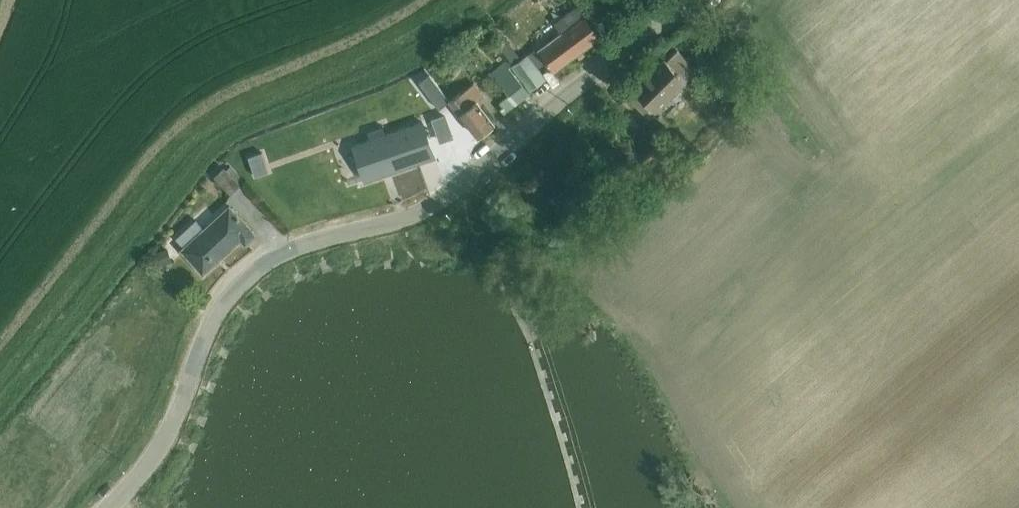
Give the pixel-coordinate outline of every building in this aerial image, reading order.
[(561,32),(538,49),(554,73),(602,37),(579,6),(554,23),(561,32)] [(511,66),(529,92),(547,79),(546,77),(530,57),(528,54),(521,59),(507,39),(499,44),(513,64),(511,66)] [(634,90),(628,95),(644,112),(650,105),(656,111),(687,81),(685,79),(696,68),(679,49),(667,60),(665,57),(631,87),(634,90)] [(530,57),(546,77),(550,74),(535,53),(530,57)] [(493,75),(504,88),(508,93),(499,101),(502,104),(499,107),(505,114),(530,94),(529,92),(511,66),(507,60),(491,73),(493,75)] [(440,109),(450,102),(431,75),(420,83),(440,109)] [(504,88),(493,75),(486,81),(497,94),(504,88)] [(474,83),(450,102),(478,137),(496,123),(481,103),(487,98),(474,83)] [(369,139),(354,144),(366,180),(434,157),(422,121),(387,134),(384,125),(367,131),(369,139)] [(230,163),(215,176),(231,194),(246,181),(230,163)] [(196,219),(176,237),(183,247),(181,249),(203,273),(240,239),(245,244),(256,235),(229,205),(204,228),(196,219)] [(168,248),(156,252),(160,266),(173,262),(168,248)] [(217,281),(229,262),(222,257),(210,276),(217,281)]
